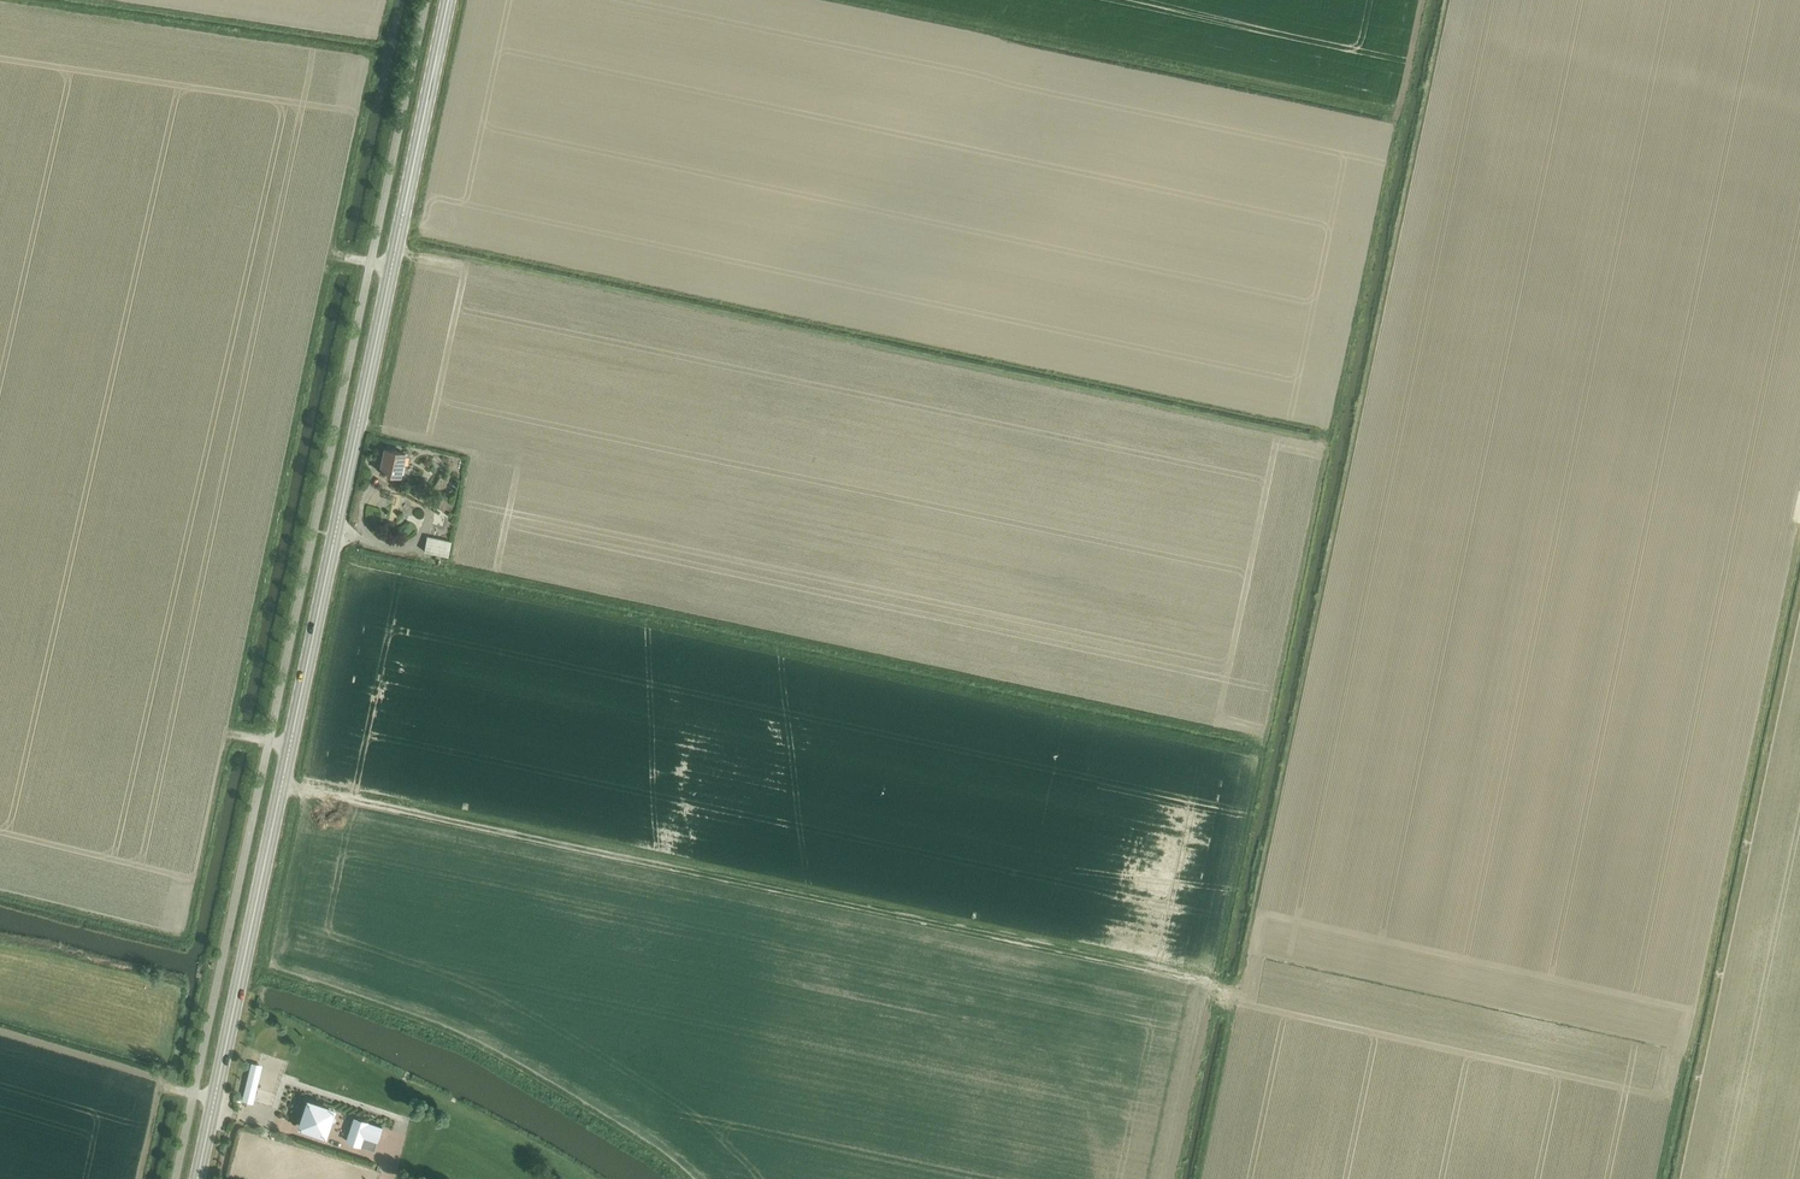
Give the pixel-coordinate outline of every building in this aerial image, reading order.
[(384,448),(379,471),(401,476),(406,452),(384,448)] [(437,554),(448,556),(451,541),(427,536),(424,551),(437,554)] [(251,1061),(242,1099),(253,1102),(262,1063),(259,1063),(251,1061)] [(306,1099),(297,1128),(327,1137),(336,1108),(306,1099)] [(354,1117),(346,1140),(361,1146),(364,1137),(377,1142),(383,1127),(354,1117)]
